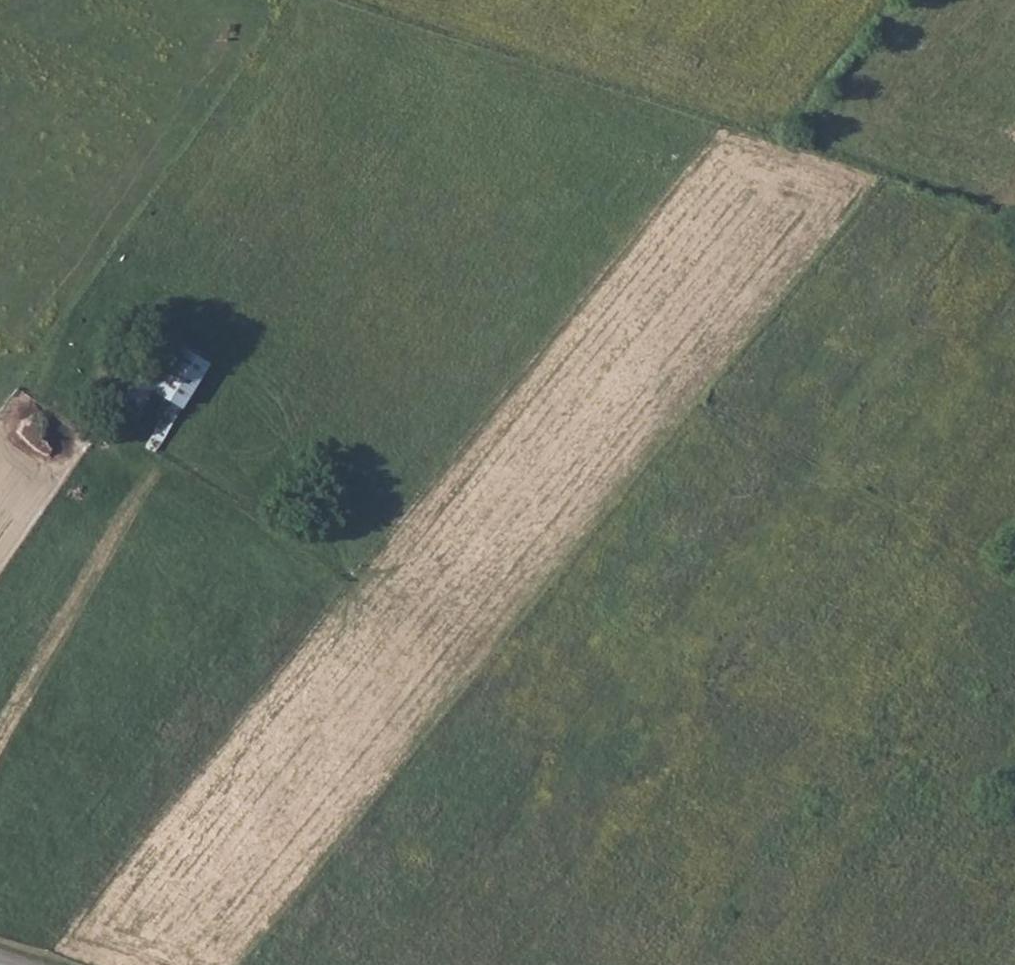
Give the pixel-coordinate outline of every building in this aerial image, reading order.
[(129,428),(148,394),(178,410),(206,361),(149,329),(103,413),(129,428)]
